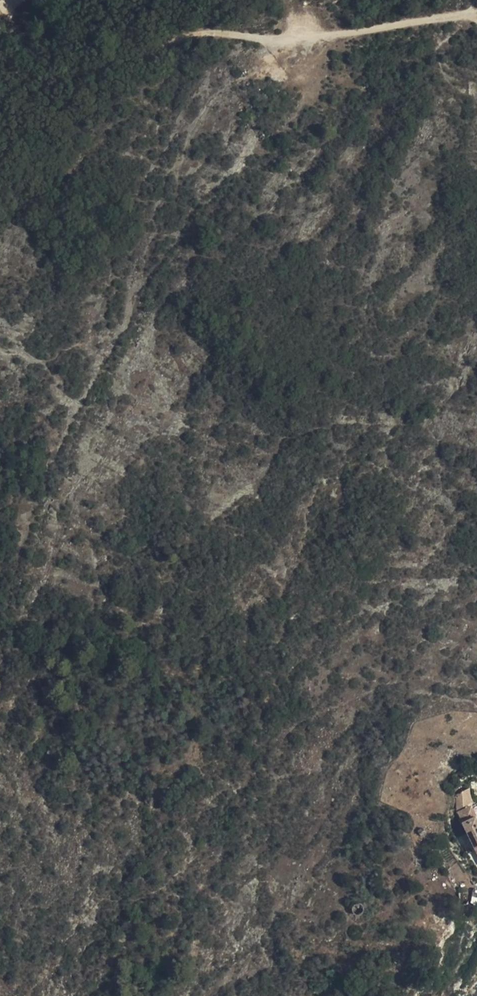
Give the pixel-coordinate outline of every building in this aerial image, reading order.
[(471,805),(458,811),(467,832),(472,841),(476,852),(476,819),(471,805)] [(472,841),(467,832),(462,834),(466,844),(472,841)]
